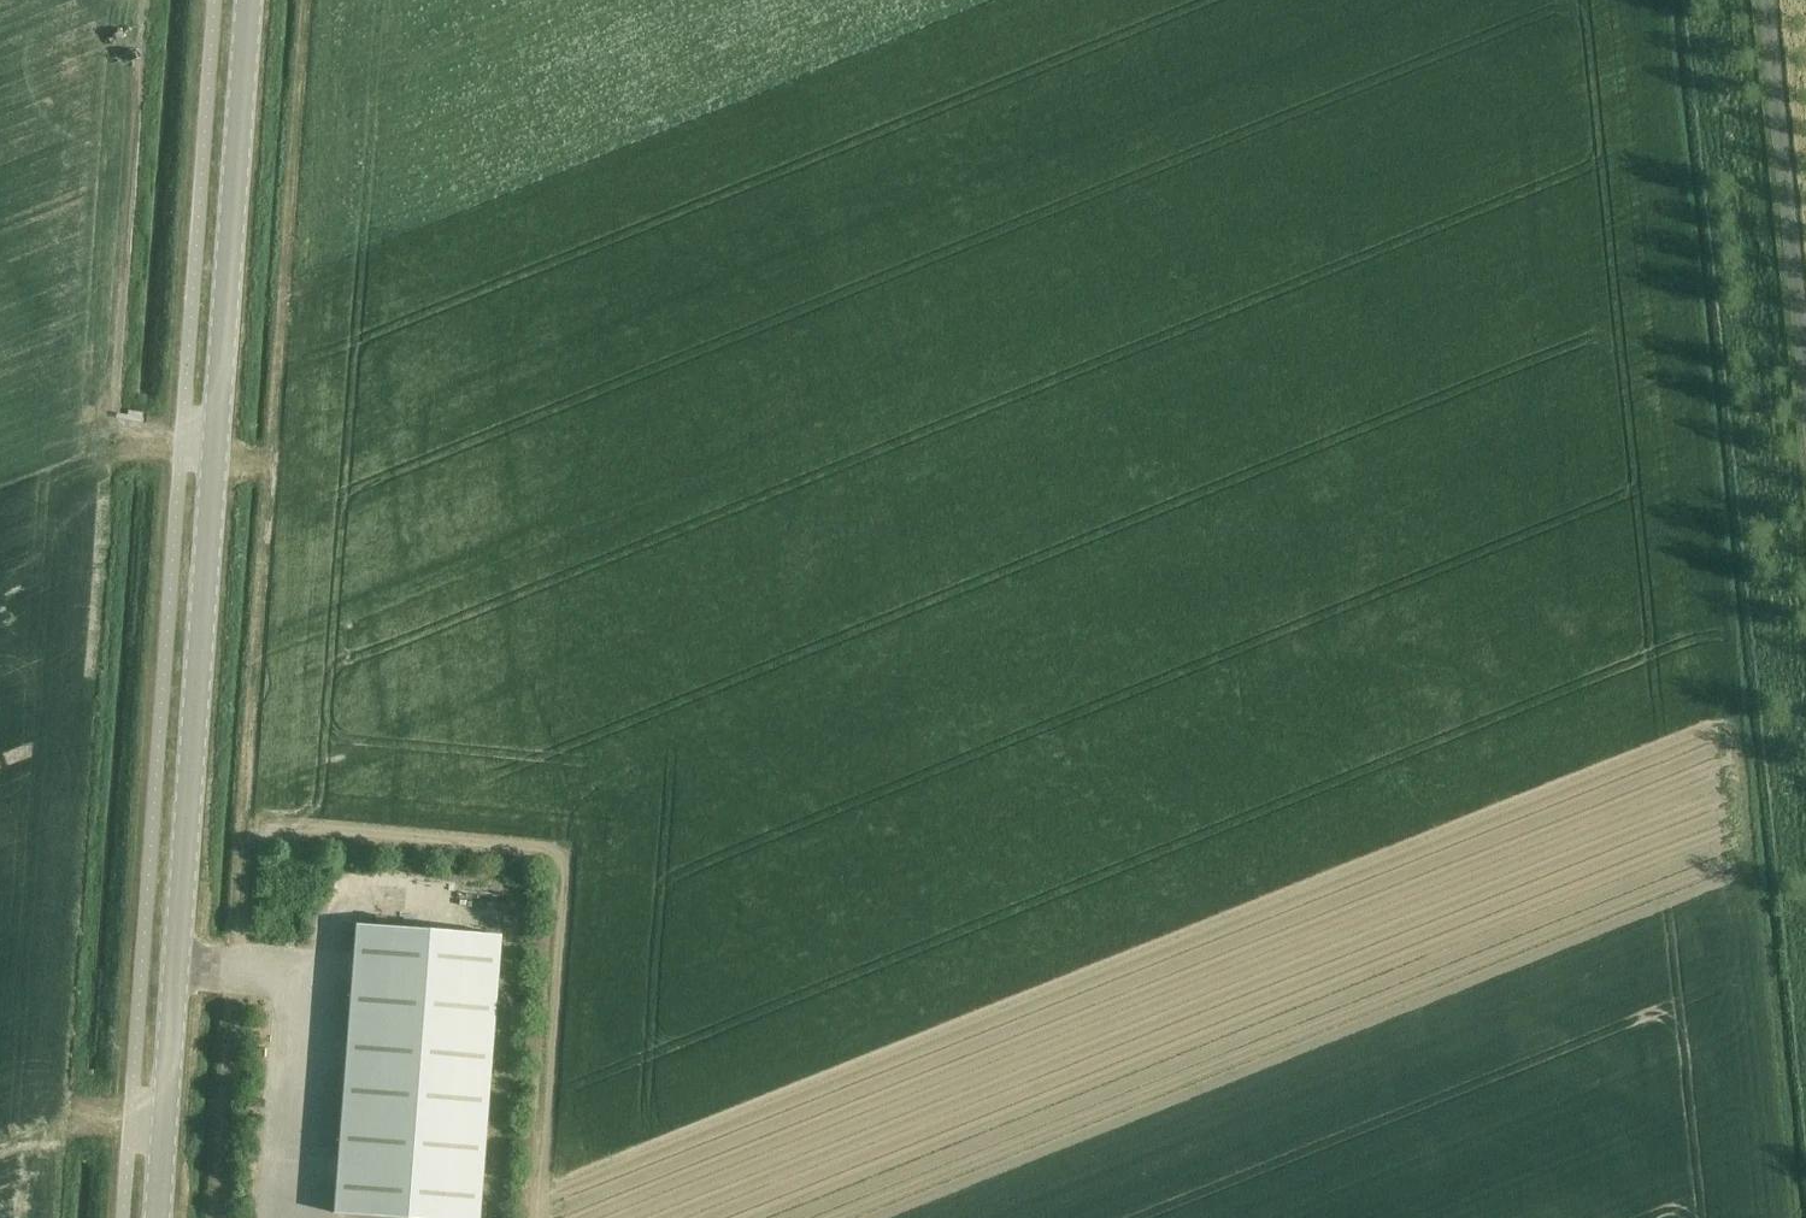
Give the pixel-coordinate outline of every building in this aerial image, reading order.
[(333,1212),(412,1217),(477,1217),(499,934),(355,923),(333,1212)]
